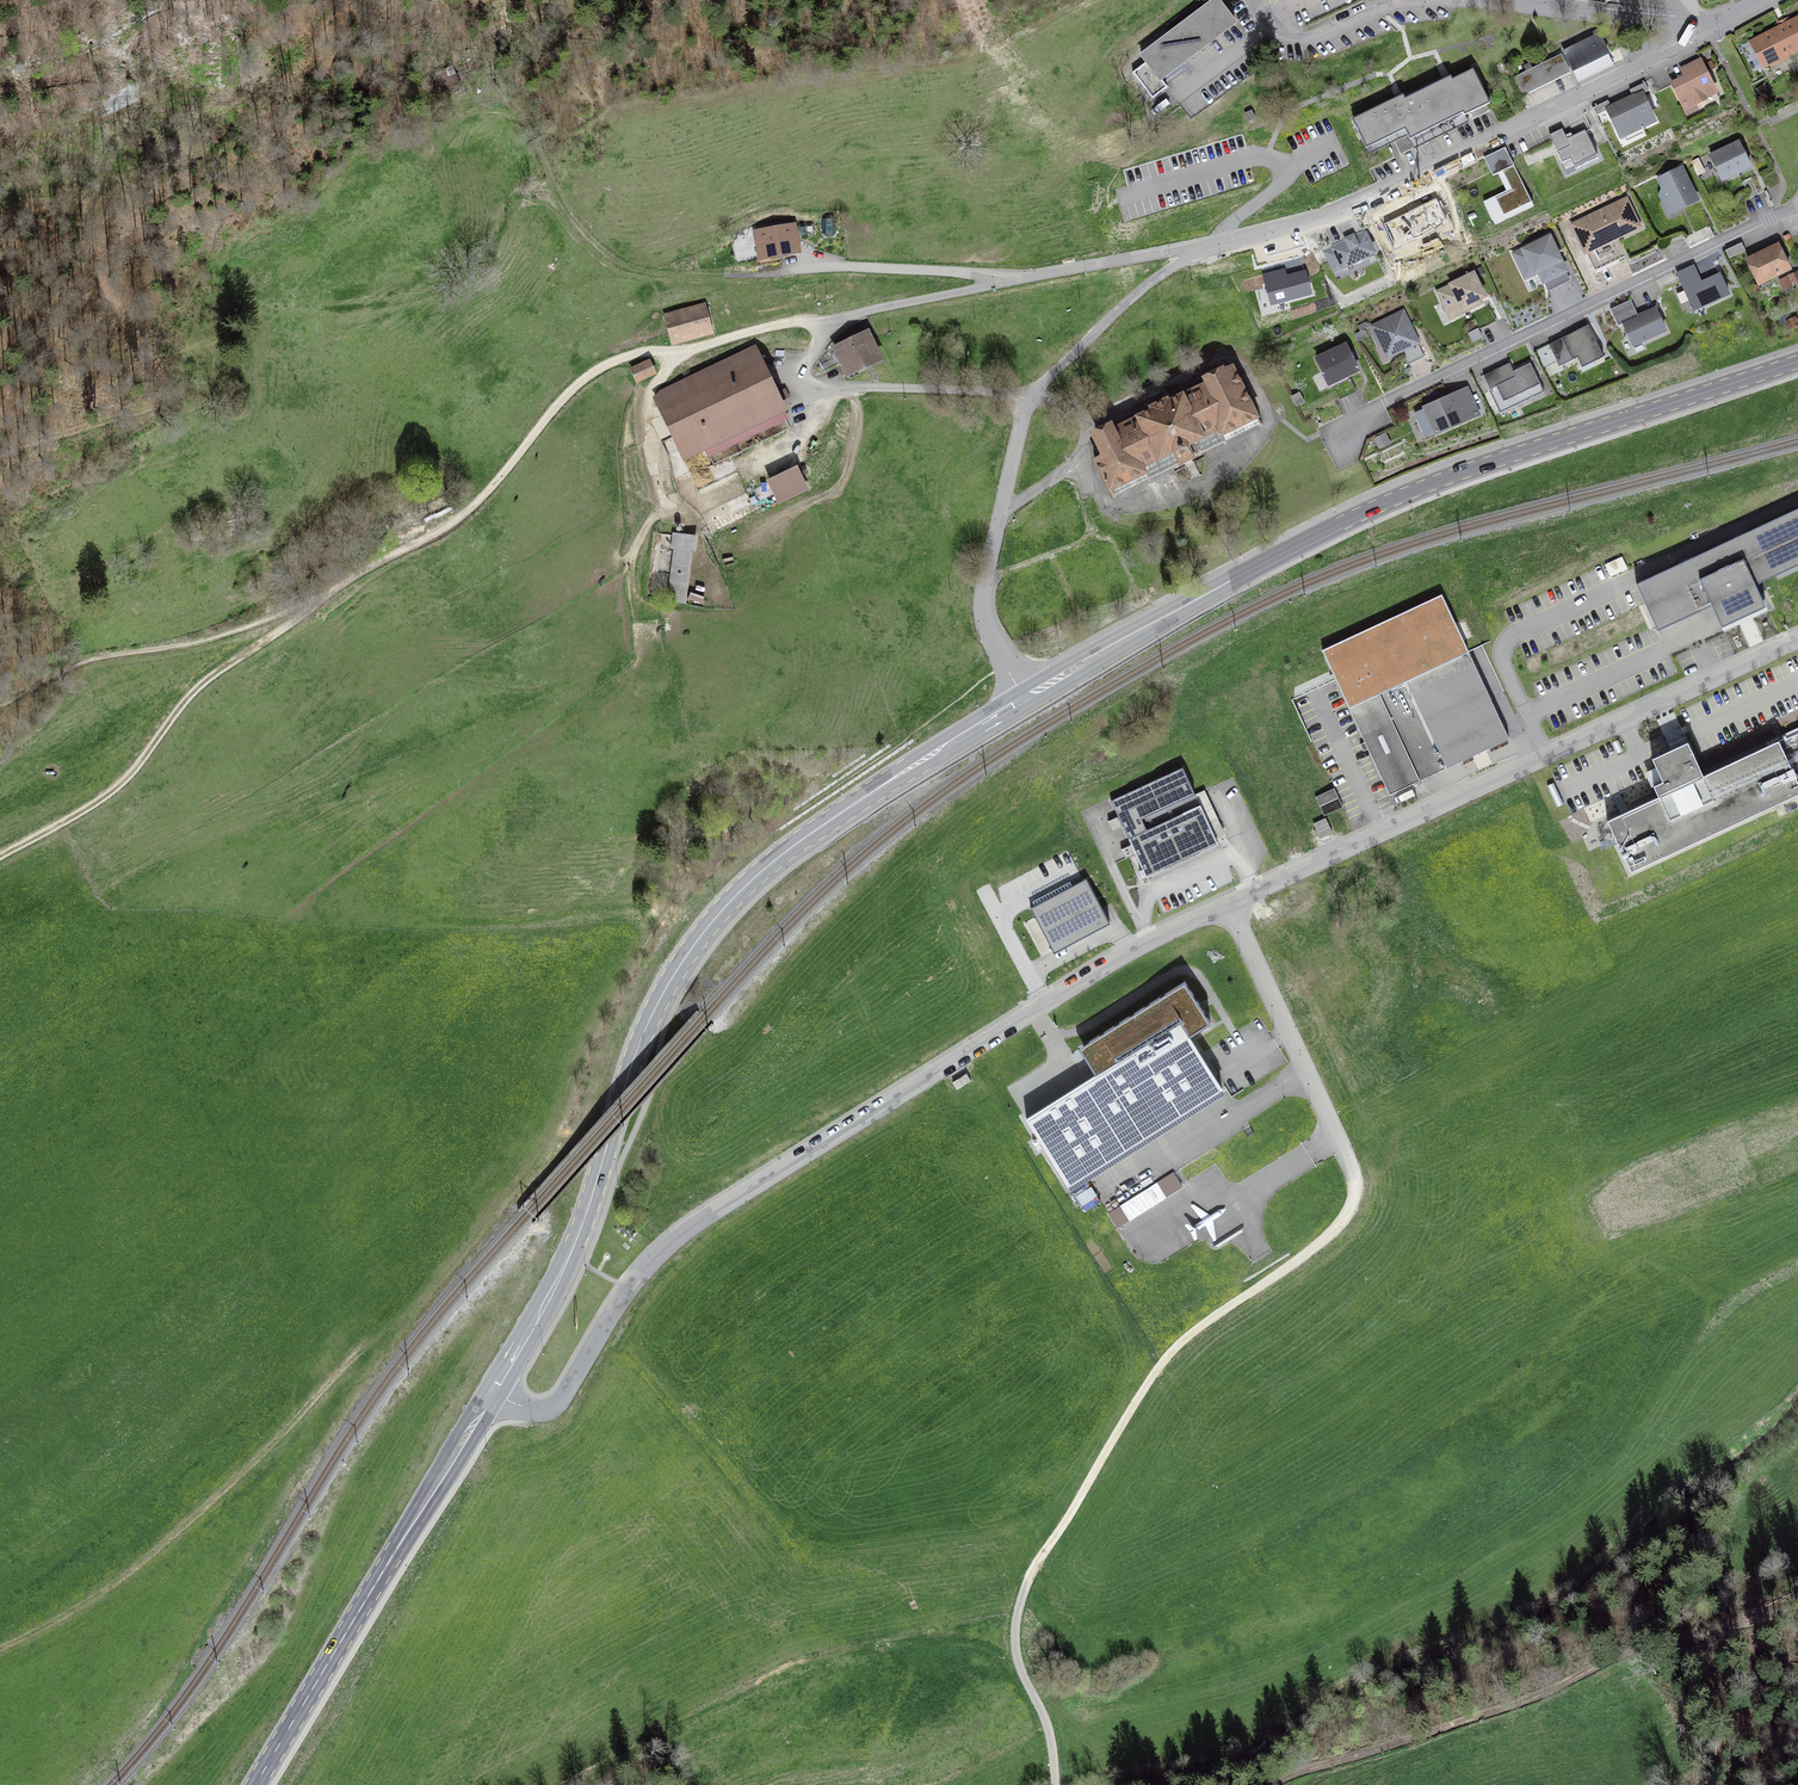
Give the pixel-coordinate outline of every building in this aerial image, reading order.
[(1217,0),(1216,0),(1142,56),(1147,63),(1133,73),(1152,98),(1167,88),(1160,79),(1180,65),(1186,60),(1227,29),(1235,23),(1217,0)] [(1785,26),(1797,50),(1797,49),(1797,19),(1785,26)] [(1797,50),(1785,26),(1751,43),(1764,67),(1797,50)] [(1579,46),(1564,53),(1579,82),(1611,66),(1606,55),(1608,54),(1599,36),(1584,43),(1582,40),(1577,42),(1579,46)] [(1561,54),(1511,79),(1520,97),(1570,72),(1561,54)] [(1714,91),(1705,72),(1706,72),(1700,59),(1683,68),(1687,76),(1673,84),(1684,107),(1695,101),(1696,104),(1705,99),(1704,97),(1714,91)] [(458,83),(452,67),(435,74),(441,89),(458,83)] [(1447,79),(1405,99),(1403,96),(1398,98),(1356,118),(1358,122),(1354,124),(1369,153),(1408,134),(1415,148),(1468,122),(1465,116),(1489,104),(1473,70),(1452,80),(1451,77),(1447,79)] [(1608,100),(1592,108),(1596,116),(1608,110),(1621,137),(1654,122),(1641,94),(1649,91),(1645,83),(1629,90),(1633,98),(1612,109),(1608,100)] [(1245,114),(1249,122),(1256,119),(1252,110),(1245,114)] [(1567,139),(1562,129),(1549,135),(1567,173),(1598,158),(1585,130),(1567,139)] [(1739,142),(1710,156),(1722,180),(1750,166),(1739,142)] [(1505,147),(1484,158),(1493,176),(1503,172),(1512,191),(1485,204),(1493,221),(1532,202),(1505,147)] [(1681,169),(1659,179),(1664,189),(1662,193),(1665,199),(1670,201),(1674,211),(1696,200),(1681,169)] [(1750,198),(1759,194),(1751,178),(1743,182),(1750,198)] [(1639,226),(1626,199),(1572,225),(1595,271),(1618,260),(1609,241),(1639,226)] [(755,232),(760,258),(798,252),(794,225),(755,232)] [(1709,226),(1684,237),(1689,247),(1713,235),(1709,226)] [(1363,230),(1321,251),(1334,274),(1375,255),(1363,230)] [(1569,277),(1549,237),(1514,254),(1525,278),(1538,271),(1546,288),(1569,277)] [(1745,251),(1742,243),(1725,250),(1729,258),(1745,251)] [(1768,250),(1752,258),(1754,262),(1749,264),(1756,279),(1762,277),(1764,281),(1790,268),(1778,245),(1775,247),(1773,244),(1766,247),(1768,250)] [(1719,274),(1701,282),(1693,266),(1677,273),(1693,310),(1729,294),(1719,274)] [(1284,271),(1264,276),(1272,304),(1310,294),(1305,277),(1287,282),(1284,271)] [(1484,306),(1482,302),(1487,300),(1474,273),(1434,291),(1449,322),(1484,306)] [(1627,301),(1610,309),(1618,326),(1623,324),(1633,344),(1665,330),(1655,309),(1635,318),(1627,301)] [(705,306),(664,317),(672,343),(712,332),(705,306)] [(1402,312),(1373,327),(1387,356),(1401,350),(1408,364),(1424,357),(1402,312)] [(1536,351),(1544,368),(1557,362),(1559,367),(1577,358),(1582,368),(1604,357),(1588,325),(1536,351)] [(835,348),(848,375),(880,359),(867,333),(860,337),(858,334),(850,338),(851,341),(835,348)] [(1329,384),(1332,383),(1340,399),(1356,391),(1348,375),(1358,370),(1352,358),(1356,356),(1353,351),(1349,353),(1345,345),(1317,359),(1329,384)] [(778,403),(756,357),(660,403),(682,449),(778,403)] [(649,361),(631,370),(637,382),(655,373),(649,361)] [(1510,363),(1483,375),(1500,413),(1544,392),(1530,363),(1514,371),(1510,363)] [(1262,425),(1233,366),(1221,372),(1220,370),(1207,377),(1209,380),(1168,400),(1167,399),(1151,407),(1152,409),(1111,429),(1109,425),(1096,432),(1106,454),(1095,460),(1114,498),(1115,497),(1115,496),(1259,425),(1260,426),(1262,425)] [(1466,390),(1425,408),(1428,414),(1418,418),(1425,434),(1435,430),(1436,432),(1477,414),(1466,390)] [(1386,433),(1373,439),(1379,450),(1391,444),(1386,433)] [(806,488),(797,469),(770,482),(779,501),(806,488)] [(1756,585),(1797,566),(1797,509),(1636,584),(1658,631),(1712,606),(1722,627),(1766,607),(1756,585)] [(674,546),(667,598),(681,601),(689,548),(692,549),(694,537),(673,534),(671,546),(674,546)] [(1444,587),(1319,646),(1349,708),(1468,651),(1473,649),(1444,587)] [(1509,739),(1468,651),(1349,708),(1390,795),(1509,739)] [(1653,785),(1658,796),(1607,820),(1631,871),(1797,794),(1797,731),(1703,775),(1688,742),(1652,758),(1663,781),(1653,785)] [(1146,877),(1218,844),(1182,767),(1111,801),(1146,877)] [(1315,796),(1324,815),(1343,806),(1334,788),(1315,796)] [(1325,818),(1314,824),(1320,838),(1332,833),(1325,818)] [(1110,923),(1086,879),(1030,908),(1035,917),(1024,923),(1043,957),(1053,951),(1054,953),(1110,923)] [(1068,1184),(1222,1088),(1189,1035),(1210,1022),(1184,981),(1079,1048),(1095,1075),(1026,1118),(1068,1184)] [(1184,1187),(1174,1171),(1108,1212),(1118,1227),(1184,1187)]
